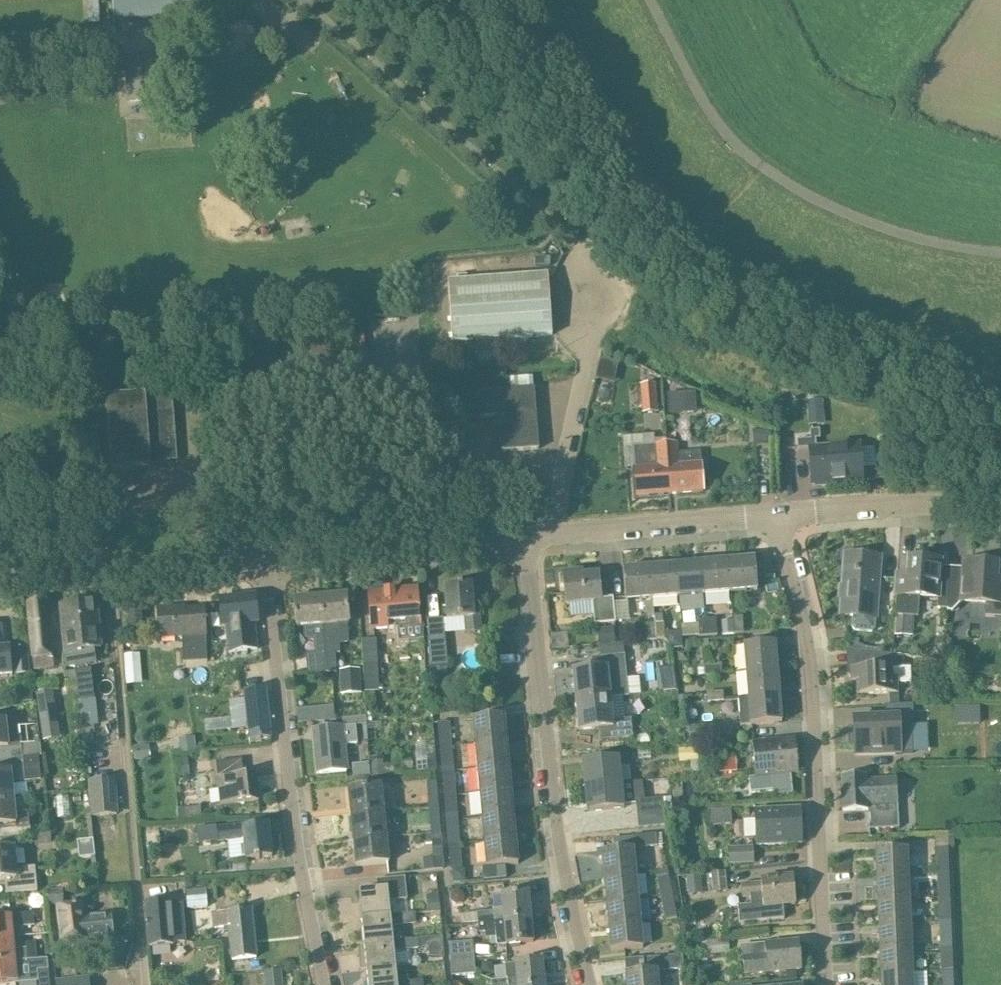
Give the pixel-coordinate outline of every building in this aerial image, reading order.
[(89,22),(100,22),(99,0),(87,0),(89,22)] [(115,19),(191,14),(190,0),(113,0),(115,19)] [(490,268),(512,266),(511,256),(489,259),(490,268)] [(448,282),(453,342),(553,335),(548,275),(448,282)] [(534,378),(510,379),(511,390),(535,388),(534,378)] [(656,384),(642,385),(644,412),(658,411),(656,384)] [(511,390),(478,393),(480,418),(499,417),(502,452),(539,449),(535,388),(511,390)] [(668,391),(669,412),(697,411),(696,390),(668,391)] [(106,397),(112,469),(152,466),(151,463),(177,461),(172,392),(106,397)] [(809,401),(810,423),(825,422),(825,400),(809,401)] [(772,428),(753,429),(754,442),(772,442),(772,428)] [(808,443),(794,444),(795,453),(806,452),(809,490),(860,486),(857,449),(813,452),(813,443),(817,443),(817,434),(807,435),(808,443)] [(677,444),(666,445),(670,494),(704,492),(701,452),(678,453),(677,444)] [(656,445),(633,447),(635,468),(637,497),(670,494),(666,445),(656,445)] [(576,486),(575,494),(583,495),(584,487),(576,486)] [(843,600),(842,615),(846,615),(845,639),(874,638),(874,630),(875,618),(876,618),(880,561),(880,558),(849,555),(848,555),(847,575),(846,586),(844,586),(844,585),(842,599),(843,600)] [(756,558),(729,561),(732,592),(758,590),(756,558)] [(898,578),(897,595),(896,615),(919,616),(920,596),(938,597),(937,608),(948,609),(951,567),(941,566),(941,561),(910,559),(909,579),(898,578)] [(729,561),(703,563),(705,594),(732,592),(729,561)] [(703,563),(676,565),(679,596),(705,594),(703,563)] [(948,611),(953,611),(963,601),(986,603),(985,616),(1000,617),(1000,586),(995,586),(997,566),(965,563),(964,568),(951,567),(948,609),(948,611)] [(676,565),(650,567),(653,599),(679,596),(676,565)] [(653,599),(650,567),(623,570),(626,601),(653,599)] [(567,603),(593,601),(595,624),(616,622),(613,597),(601,598),(598,576),(582,578),(582,573),(565,575),(567,603)] [(448,619),(466,618),(467,633),(482,632),(481,615),(475,615),(473,585),(445,587),(448,619)] [(372,630),(421,626),(418,588),(369,592),(372,630)] [(347,594),(322,596),(324,626),(327,672),(338,671),(336,654),(341,653),(340,643),(338,625),(348,624),(349,624),(347,594)] [(223,625),(226,624),(229,652),(258,648),(255,622),(259,622),(256,595),(220,598),(223,625)] [(322,596),(295,599),(297,628),(304,627),(305,641),(314,641),(315,652),(306,653),(308,674),(327,672),(324,626),(322,596)] [(54,667),(48,601),(28,603),(35,669),(54,667)] [(61,605),(66,652),(64,652),(65,666),(97,662),(95,649),(102,648),(96,601),(61,605)] [(160,638),(183,637),(184,662),(208,660),(205,613),(180,615),(180,607),(158,608),(160,638)] [(143,632),(142,609),(129,610),(130,632),(143,632)] [(743,616),(734,617),(735,633),(744,633),(743,616)] [(735,633),(734,617),(734,619),(725,619),(726,634),(735,633)] [(717,618),(707,619),(709,635),(718,635),(717,618)] [(709,635),(707,619),(698,620),(700,636),(709,635)] [(665,622),(655,623),(656,639),(666,639),(665,622)] [(656,639),(655,623),(646,624),(647,640),(656,639)] [(12,672),(10,645),(7,646),(5,624),(0,625),(0,673),(12,672)] [(615,626),(598,628),(600,644),(617,642),(615,626)] [(429,638),(431,666),(432,665),(433,677),(448,676),(447,665),(448,665),(447,636),(445,636),(429,638)] [(377,639),(363,639),(364,664),(378,663),(377,639)] [(745,645),(747,672),(778,670),(776,643),(745,645)] [(15,648),(17,672),(29,671),(27,647),(15,648)] [(858,668),(853,668),(853,675),(853,678),(853,681),(858,681),(858,695),(888,694),(897,693),(897,683),(911,683),(911,667),(905,667),(905,656),(883,653),(858,649),(856,651),(857,652),(858,668)] [(599,656),(601,669),(574,671),(577,701),(623,696),(621,679),(628,679),(626,654),(599,656)] [(722,665),(705,666),(706,675),(723,674),(722,665)] [(675,668),(660,670),(664,691),(678,689),(675,668)] [(361,669),(339,670),(341,695),(363,693),(361,669)] [(778,670),(747,672),(749,698),(780,696),(778,670)] [(559,673),(559,688),(570,688),(570,673),(559,673)] [(85,675),(76,676),(77,680),(78,686),(79,697),(80,706),(94,704),(91,680),(85,675)] [(163,675),(163,684),(174,684),(174,675),(163,675)] [(267,688),(266,688),(245,690),(250,740),(272,737),(267,688)] [(52,690),(36,693),(42,726),(58,724),(52,690)] [(707,692),(708,702),(725,700),(724,691),(707,692)] [(623,696),(577,701),(580,730),(606,727),(607,740),(634,737),(632,718),(625,719),(623,696)] [(782,722),(780,696),(749,698),(739,699),(741,726),(782,722)] [(298,721),(335,719),(334,704),(297,706),(298,721)] [(886,705),(886,717),(855,718),(857,754),(900,753),(913,752),(912,725),(914,724),(913,704),(886,705)] [(955,705),(956,722),(981,721),(980,704),(955,705)] [(97,714),(81,716),(82,728),(98,726),(97,714)] [(473,719),(476,743),(508,740),(505,716),(473,719)] [(236,717),(206,719),(207,729),(237,727),(236,717)] [(39,756),(41,756),(40,736),(35,737),(36,741),(22,743),(21,735),(8,736),(6,720),(0,721),(0,760),(39,756)] [(441,740),(452,739),(450,722),(439,723),(441,740)] [(715,722),(689,724),(690,739),(716,737),(715,722)] [(344,726),(313,729),(317,773),(348,770),(346,744),(358,742),(356,725),(344,726)] [(755,776),(750,777),(751,792),(775,789),(776,795),(793,794),(791,774),(799,773),(796,738),(752,742),(755,776)] [(508,740),(476,743),(478,768),(510,765),(508,740)] [(195,742),(174,744),(175,755),(196,752),(195,742)] [(437,744),(421,745),(422,768),(438,767),(437,744)] [(452,746),(441,747),(443,764),(454,763),(452,746)] [(696,746),(678,748),(680,761),(698,759),(696,746)] [(150,747),(135,748),(136,762),(152,761),(150,747)] [(14,797),(13,781),(25,780),(26,781),(42,780),(39,756),(0,760),(0,799),(14,797)] [(736,757),(718,758),(719,776),(737,775),(736,757)] [(187,758),(177,759),(178,774),(189,774),(187,758)] [(583,761),(585,787),(623,783),(620,758),(583,761)] [(242,759),(217,762),(221,804),(259,800),(256,774),(244,775),(242,759)] [(384,759),(370,760),(371,774),(384,773),(384,759)] [(510,765),(478,768),(480,793),(512,790),(510,765)] [(443,771),(445,788),(456,788),(454,770),(443,771)] [(866,776),(842,777),(843,811),(867,810),(869,810),(870,830),(900,828),(899,804),(897,778),(867,779),(867,778),(867,776),(866,776)] [(117,814),(114,780),(91,781),(93,816),(117,814)] [(427,782),(429,808),(439,807),(437,781),(427,782)] [(623,783),(585,787),(587,811),(625,808),(625,805),(636,804),(636,800),(637,800),(635,782),(623,783)] [(349,790),(352,815),(385,812),(382,787),(349,790)] [(512,790),(480,793),(483,817),(514,814),(512,790)] [(456,795),(445,796),(447,813),(458,812),(456,795)] [(0,799),(0,825),(2,825),(3,838),(31,835),(28,812),(16,813),(14,797),(0,799)] [(672,811),(671,797),(663,798),(637,800),(636,800),(636,804),(638,815),(672,811)] [(201,806),(186,808),(187,818),(203,817),(201,806)] [(439,807),(429,808),(432,833),(441,832),(439,807)] [(732,808),(710,809),(711,825),(733,824),(732,808)] [(759,845),(802,843),(801,808),(757,810),(759,845)] [(385,812),(352,815),(354,840),(387,837),(385,812)] [(514,814),(483,817),(485,842),(517,839),(514,814)] [(449,837),(460,836),(459,819),(448,820),(449,837)] [(219,842),(245,839),(246,859),(273,857),(269,825),(245,827),(245,823),(218,826),(219,842)] [(441,832),(432,833),(434,857),(443,857),(441,832)] [(154,842),(153,833),(145,833),(146,843),(154,842)] [(603,851),(605,876),(637,873),(634,848),(658,846),(658,845),(662,845),(662,834),(657,834),(614,838),(615,850),(603,851)] [(387,837),(354,840),(357,866),(390,862),(387,837)] [(517,839),(485,842),(487,866),(483,866),(484,879),(507,877),(506,865),(519,864),(517,839)] [(93,840),(78,841),(80,857),(95,855),(93,840)] [(451,861),(462,860),(461,843),(450,844),(451,861)] [(729,847),(730,864),(754,863),(754,846),(729,847)] [(5,879),(6,894),(38,891),(36,866),(16,868),(14,848),(0,850),(0,880),(5,879)] [(876,850),(877,876),(909,874),(908,849),(876,850)] [(172,850),(162,850),(163,865),(173,864),(172,850)] [(939,873),(950,873),(949,856),(938,856),(939,873)] [(434,857),(423,858),(424,869),(444,868),(443,857),(434,857)] [(725,871),(711,872),(713,892),(727,891),(725,871)] [(637,873),(605,876),(607,901),(639,898),(637,873)] [(701,874),(686,875),(688,893),(702,891),(701,874)] [(909,874),(877,876),(878,900),(910,899),(909,874)] [(669,877),(658,879),(661,896),(672,894),(669,877)] [(762,880),(762,882),(742,883),(743,898),(751,898),(751,904),(739,906),(740,923),(785,918),(784,905),(796,903),(793,877),(762,880)] [(359,891),(362,917),(391,914),(390,901),(407,899),(405,878),(377,880),(378,889),(359,891)] [(940,898),(951,897),(950,880),(939,880),(940,898)] [(208,888),(186,891),(187,909),(209,907),(208,888)] [(454,890),(451,894),(452,899),(456,902),(461,901),(464,897),(463,892),(459,889),(454,890)] [(64,893),(48,894),(49,909),(64,907),(64,893)] [(478,922),(505,920),(531,917),(529,893),(502,895),(503,908),(493,909),(493,911),(477,912),(478,922)] [(439,895),(430,895),(432,911),(441,910),(439,895)] [(639,898),(607,901),(610,926),(641,923),(639,898)] [(910,899),(878,900),(879,924),(911,923),(910,899)] [(666,920),(677,918),(674,901),(663,903),(666,920)] [(188,942),(184,903),(171,905),(171,902),(148,904),(151,947),(174,945),(174,943),(188,942)] [(940,905),(941,922),(952,922),(951,904),(940,905)] [(114,936),(112,915),(84,918),(83,906),(59,909),(63,942),(114,936)] [(215,927),(229,926),(231,942),(233,960),(257,957),(252,909),(213,913),(214,926),(215,927)] [(478,922),(477,912),(463,914),(464,924),(478,922)] [(0,918),(0,939),(13,937),(12,927),(34,926),(33,913),(11,914),(12,917),(0,918)] [(391,914),(362,917),(365,943),(394,940),(393,926),(416,924),(415,913),(391,915),(391,914)] [(534,941),(531,917),(505,920),(478,922),(479,933),(486,932),(486,938),(496,937),(497,945),(534,941)] [(641,923),(610,926),(612,950),(644,947),(641,923)] [(911,923),(879,924),(880,949),(912,948),(911,923)] [(941,929),(942,946),(953,946),(952,929),(941,929)] [(443,936),(419,938),(419,948),(429,947),(444,945),(443,936)] [(0,939),(0,962),(15,961),(30,960),(38,959),(36,942),(26,943),(27,949),(14,949),(13,937),(0,939)] [(394,940),(365,943),(367,969),(397,966),(395,951),(419,948),(419,938),(394,941),(394,940)] [(729,938),(708,940),(709,955),(730,953),(729,938)] [(473,941),(450,943),(451,959),(474,957),(473,941)] [(769,973),(769,972),(801,969),(799,942),(767,944),(768,954),(743,956),(744,975),(769,973)] [(912,948),(880,949),(881,973),(913,972),(913,958),(921,958),(921,947),(912,948)] [(953,970),(953,953),(942,954),(942,971),(953,970)] [(625,961),(626,973),(627,984),(660,984),(658,972),(685,969),(683,955),(625,961)] [(474,957),(451,959),(453,975),(476,973),(474,957)] [(46,958),(0,962),(0,983),(16,981),(16,983),(39,981),(38,970),(49,969),(48,958),(46,958)] [(546,984),(543,960),(516,963),(516,964),(505,965),(506,979),(492,980),(492,984),(544,984),(546,984)] [(367,969),(369,984),(424,984),(423,980),(409,981),(409,977),(398,978),(397,966),(367,969)] [(266,972),(267,984),(283,984),(281,970),(266,972)] [(881,973),(882,984),(914,984),(913,972),(881,973)]
